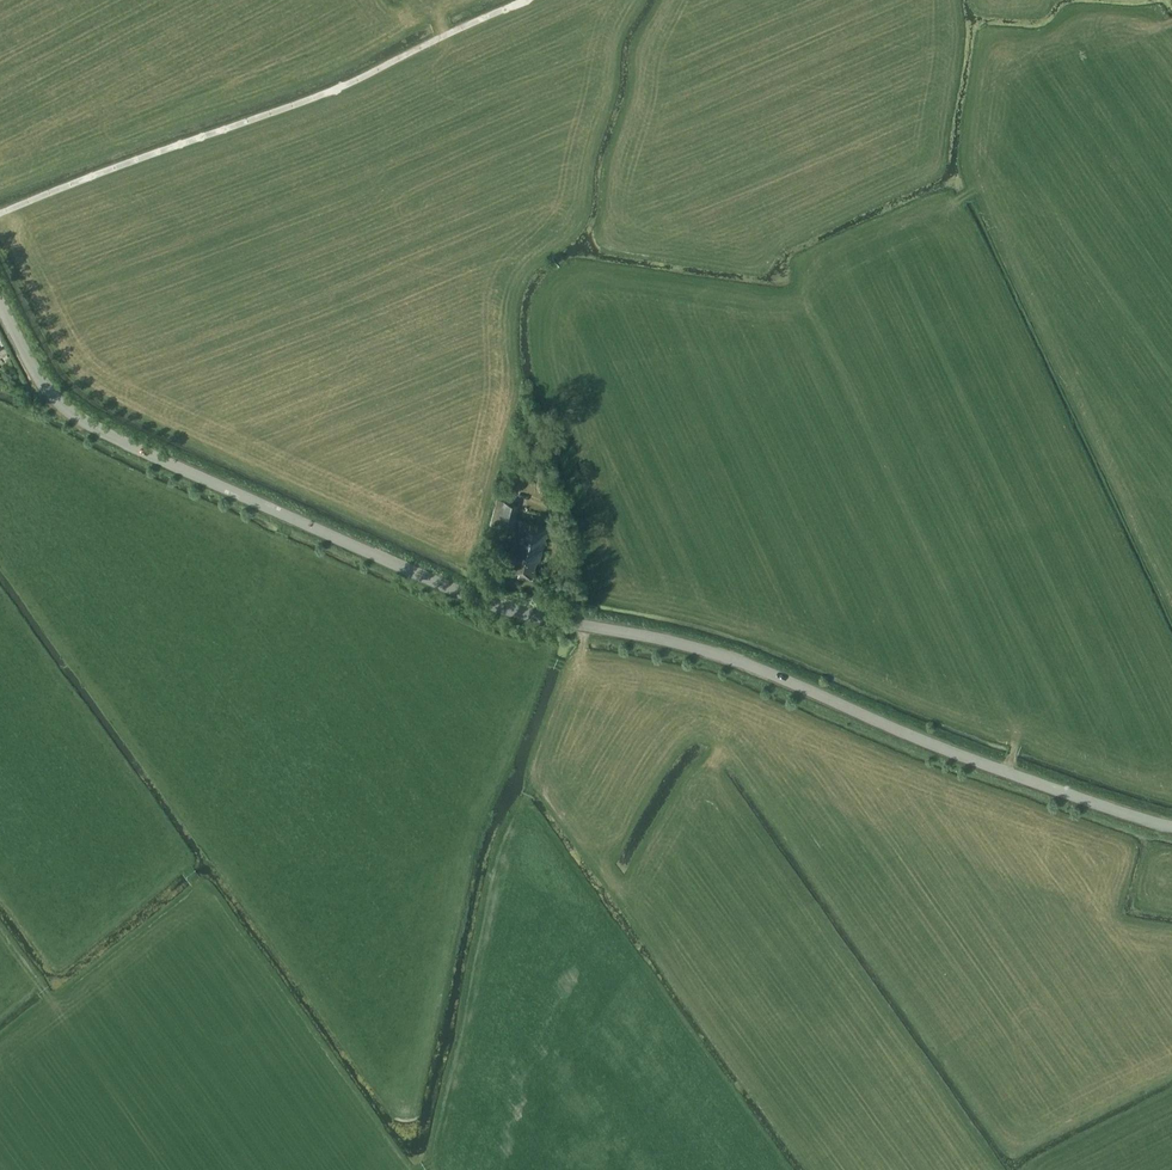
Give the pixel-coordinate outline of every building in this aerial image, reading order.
[(539,562),(548,526),(518,518),(517,522),(514,521),(519,504),(497,498),(490,524),(515,531),(508,557),(511,558),(508,571),(531,577),(535,562),(539,562)]
